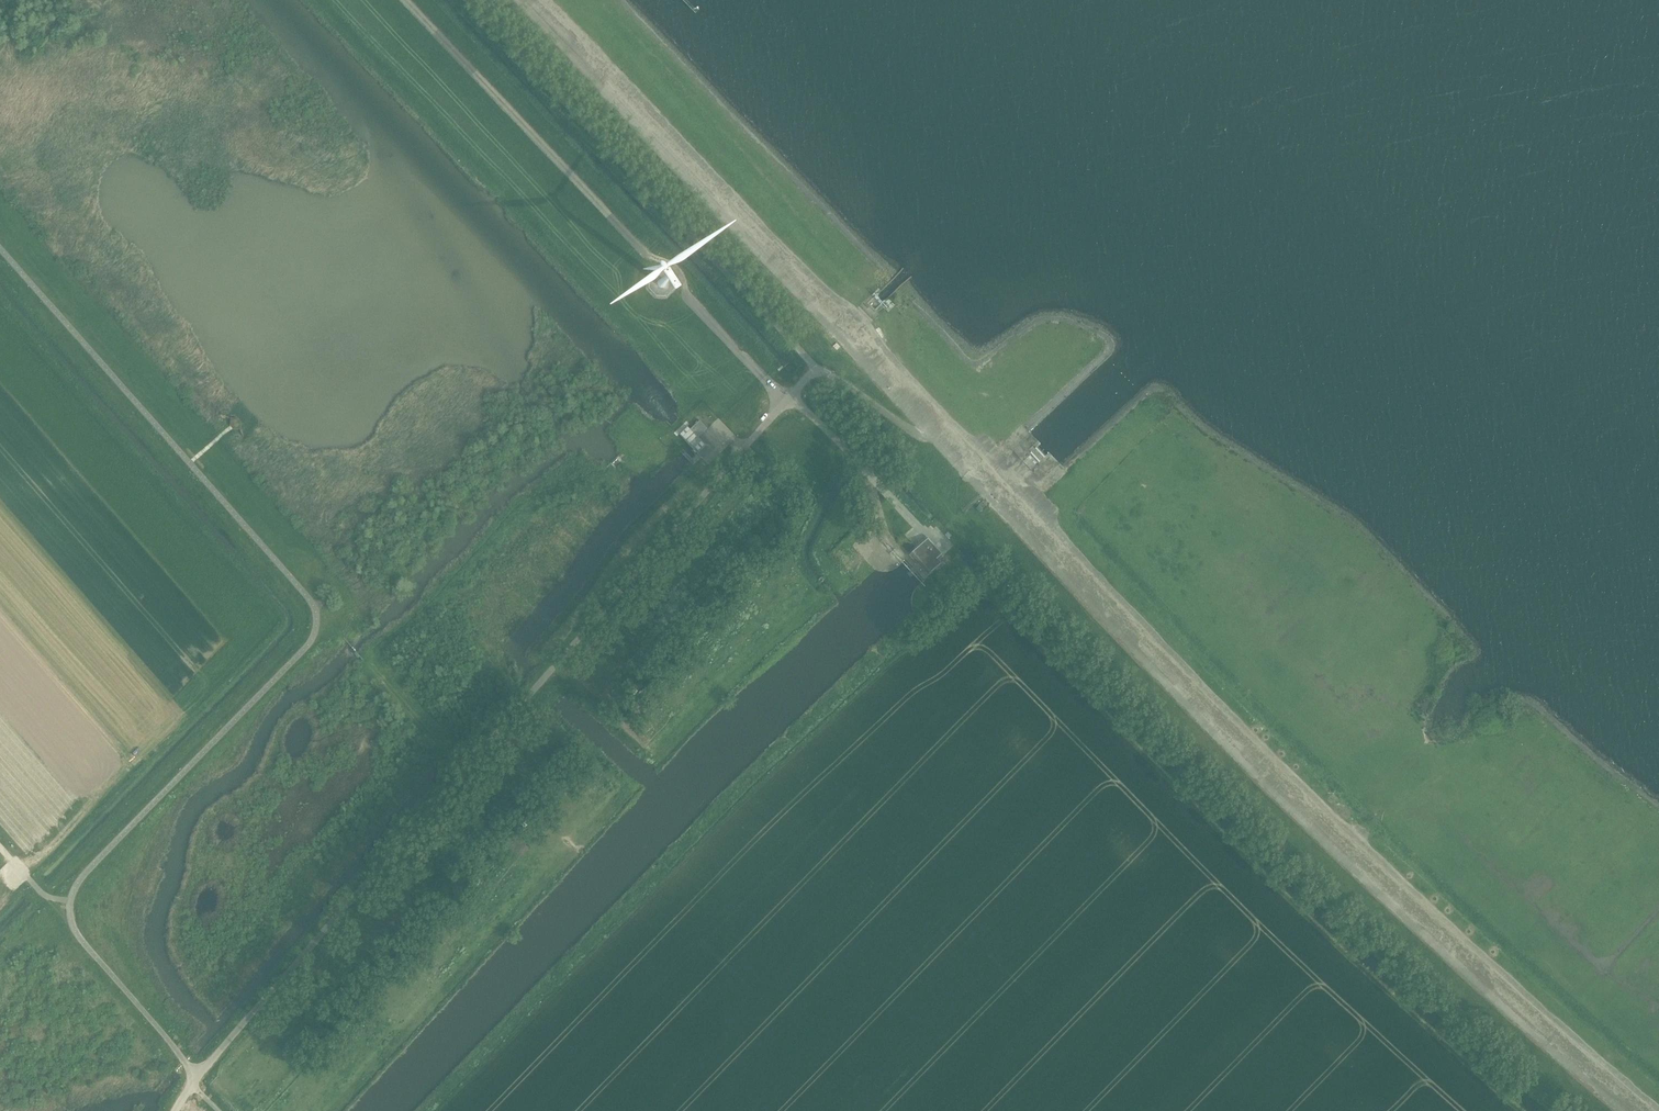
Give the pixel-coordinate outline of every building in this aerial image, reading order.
[(658,281),(657,286),(662,289),(666,286),(665,280),(661,280),(658,281)] [(688,423),(680,431),(698,450),(707,442),(699,434),(708,426),(700,418),(692,426),(688,423)] [(929,538),(916,551),(910,556),(929,575),(941,563),(937,559),(943,553),(929,538)] [(331,585),(330,593),(332,594),(333,596),(340,596),(341,588),(338,585),(331,585)]
